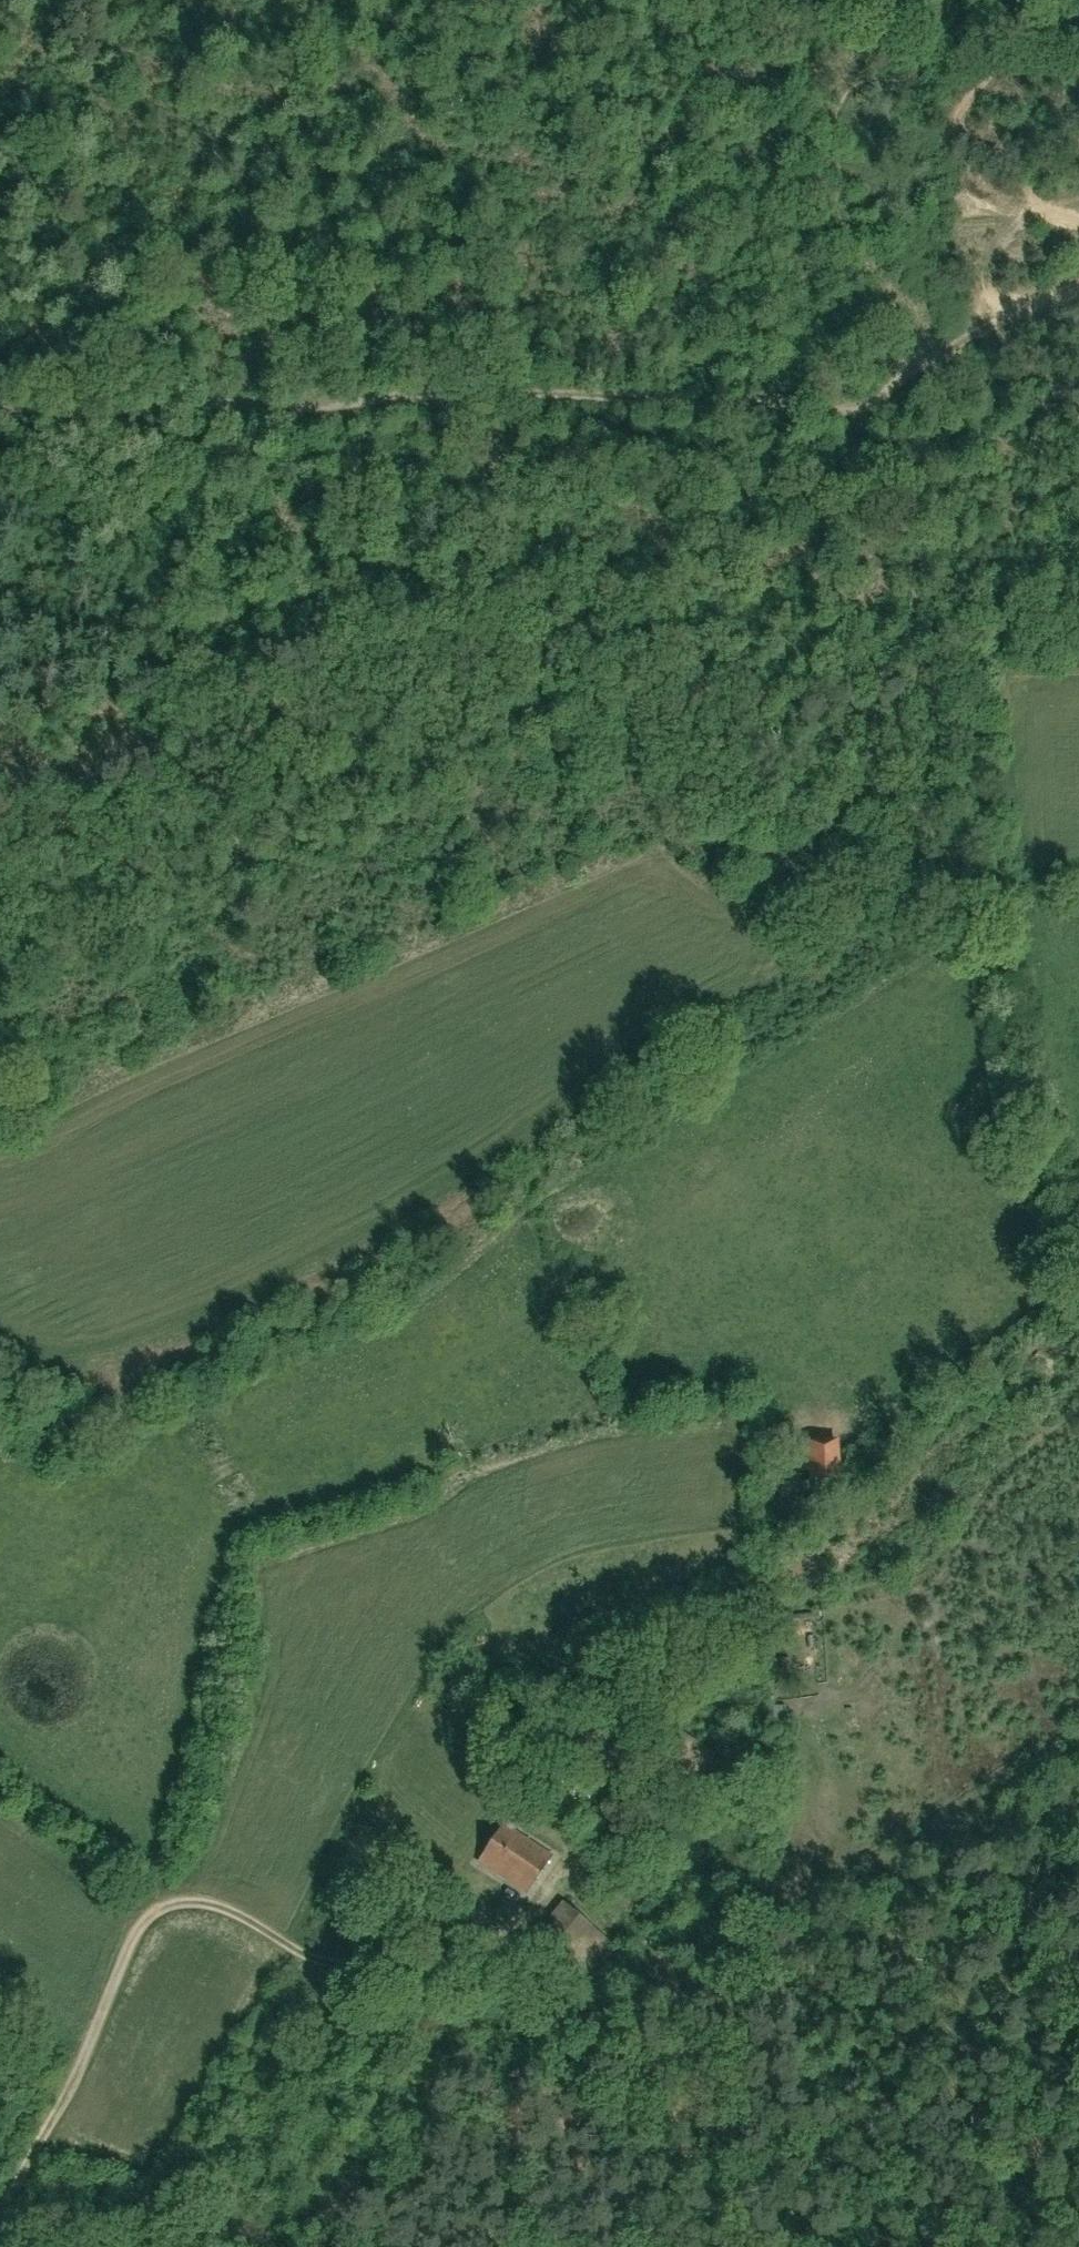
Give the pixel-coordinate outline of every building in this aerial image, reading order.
[(806,1480),(839,1480),(839,1441),(807,1441),(807,1450),(794,1450),(794,1471),(806,1471),(806,1480)] [(527,1892),(551,1855),(503,1824),(479,1860),(527,1892)] [(597,1961),(613,1942),(563,1900),(532,1937),(587,1983),(602,1965),(597,1961)]
